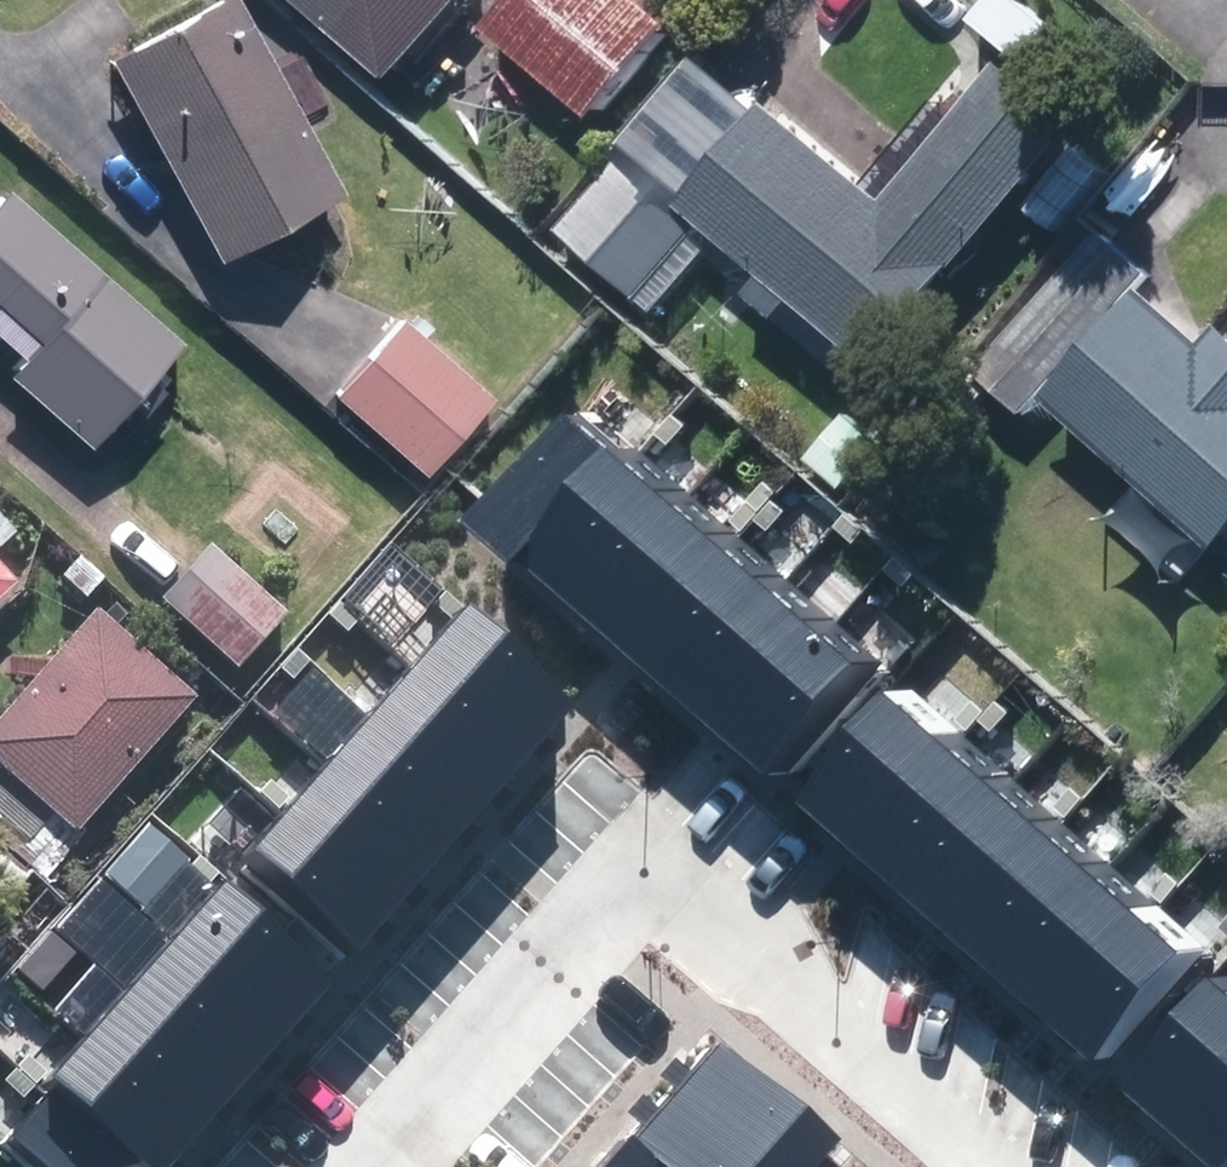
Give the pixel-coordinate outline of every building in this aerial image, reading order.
[(226,264),(345,202),(237,0),(234,0),(117,63),(226,264)] [(407,86),(481,0),(307,0),(407,86)] [(606,125),(683,32),(645,0),(533,0),(501,38),(606,125)] [(805,306),(886,372),(1084,130),(1013,72),(901,209),(782,112),(698,215),(779,281),(762,302),(790,324),(805,306)] [(574,236),(665,318),(724,251),(670,202),(726,138),(690,107),(574,236)] [(96,452),(187,346),(13,196),(0,210),(0,310),(43,347),(12,380),(96,452)] [(1225,541),(1226,538),(1226,321),(1211,340),(1150,285),(1056,391),(1225,541)] [(339,398),(429,481),(497,405),(406,323),(339,398)] [(643,446),(595,404),(502,507),(553,553),(560,545),(801,761),(900,652),(655,433),(643,446)] [(790,435),(811,457),(833,434),(811,412),(790,435)] [(165,607),(240,674),(284,623),(209,556),(165,607)] [(16,595),(0,578),(0,610),(16,595)] [(556,702),(450,607),(228,851),(334,947),(556,702)] [(82,842),(197,710),(96,624),(0,738),(0,772),(82,842)] [(1223,937),(931,677),(833,785),(1125,1046),(1223,937)] [(39,934),(68,897),(6,846),(0,853),(0,892),(9,900),(5,905),(39,934)] [(2,1132),(41,1166),(154,1166),(319,984),(204,880),(27,1076),(42,1089),(2,1132)] [(1154,1075),(1226,1141),(1226,996),(1154,1075)] [(701,1043),(591,1166),(794,1166),(815,1143),(701,1043)]
